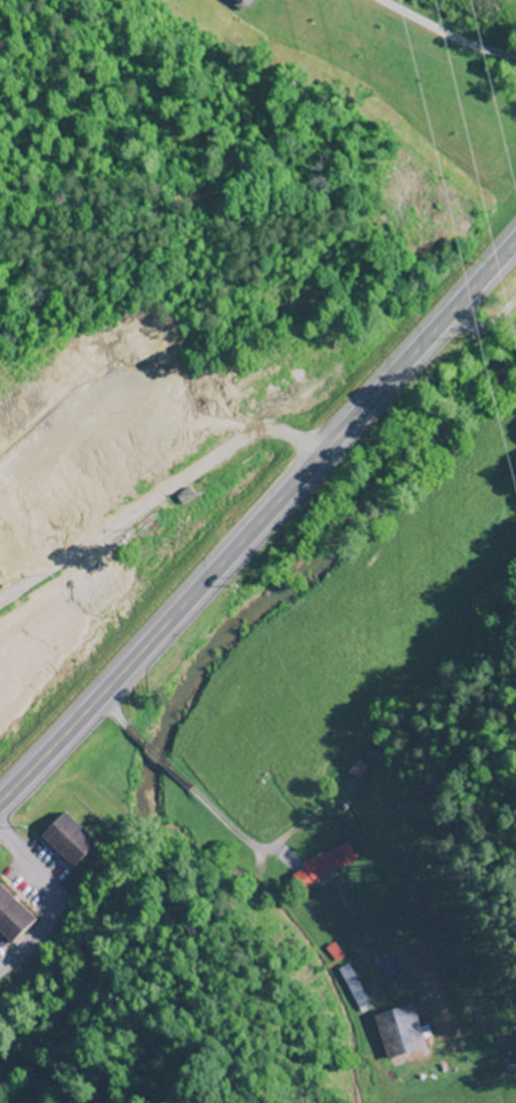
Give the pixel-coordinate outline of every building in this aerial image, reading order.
[(173,498),(179,506),(192,496),(185,488),(173,498)] [(383,747),(370,737),(345,772),(358,781),(383,747)] [(35,838),(74,870),(97,841),(59,810),(35,838)] [(300,892),(354,858),(343,839),(289,874),(300,892)] [(60,886),(68,894),(83,880),(74,871),(60,886)] [(8,943),(31,919),(0,888),(0,936),(8,943)] [(370,1014),(381,1059),(422,1049),(410,1004),(370,1014)]
